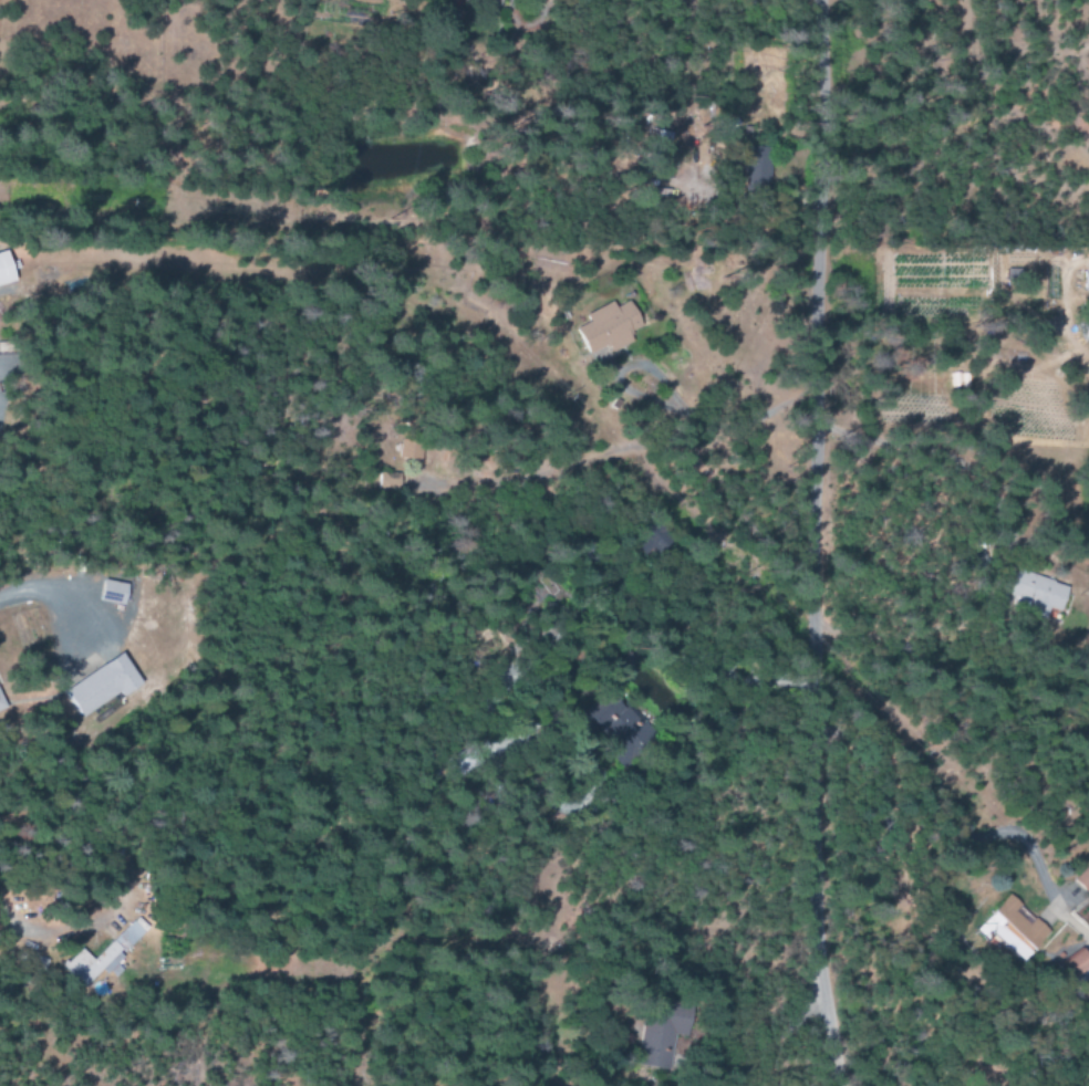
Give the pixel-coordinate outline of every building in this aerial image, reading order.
[(740,177),(755,176),(754,147),(739,147),(740,177)] [(16,280),(13,269),(19,267),(17,259),(10,261),(7,250),(0,252),(0,284),(16,280)] [(607,303),(578,315),(582,323),(569,328),(581,356),(601,347),(604,352),(630,341),(626,333),(636,329),(624,301),(609,308),(607,303)] [(397,489),(398,471),(373,471),(373,488),(397,489)] [(1060,584),(1004,571),(998,597),(1006,599),(1004,608),(1038,616),(1040,609),(1054,612),(1060,584)] [(100,601),(125,605),(128,583),(102,580),(100,601)] [(623,743),(631,729),(611,717),(618,705),(612,701),(610,705),(593,695),(579,716),(623,743)] [(1088,887),(1088,867),(1087,866),(1074,878),(1085,890),(1088,887)] [(1050,933),(1036,917),(1028,925),(1014,910),(1019,905),(1010,895),(975,929),(997,952),(1005,944),(1021,961),(1050,933)] [(93,960),(81,948),(61,967),(83,988),(102,969),(112,979),(122,970),(114,962),(148,928),(136,916),(93,960)] [(1076,984),(1088,976),(1088,955),(1084,947),(1062,961),(1076,984)] [(639,1034),(630,1062),(664,1072),(673,1044),(639,1034)]
